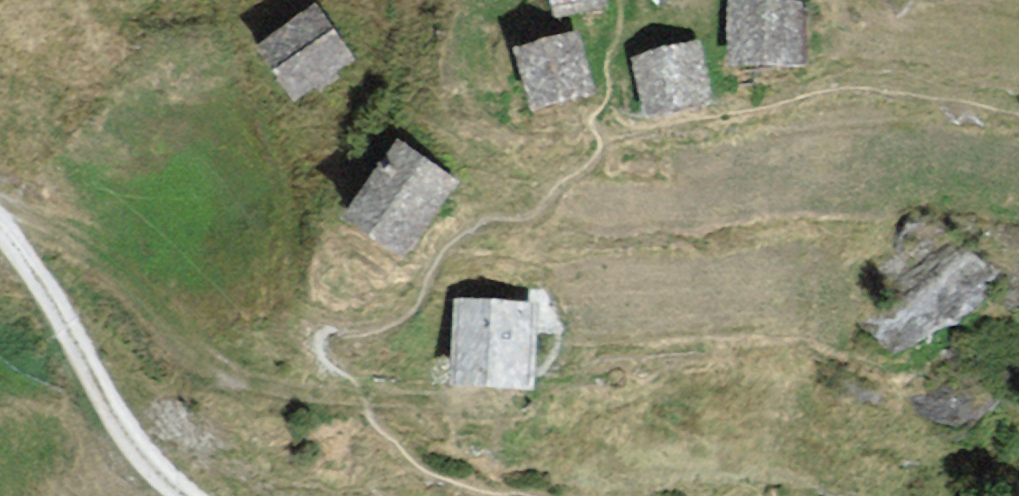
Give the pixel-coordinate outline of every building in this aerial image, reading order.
[(599,0),(553,0),(556,12),(582,5),(599,1),(599,0)] [(800,3),(736,1),(734,57),(766,58),(799,59),(800,3)] [(346,55),(312,11),(263,48),(296,92),(321,73),(346,55)] [(588,95),(573,35),(524,48),(539,107),(561,102),(588,95)] [(708,96),(695,45),(636,59),(649,111),(708,96)] [(450,182),(400,149),(351,219),(401,253),(439,197),(450,182)] [(529,303),(461,301),(460,381),(528,383),(529,303)]
